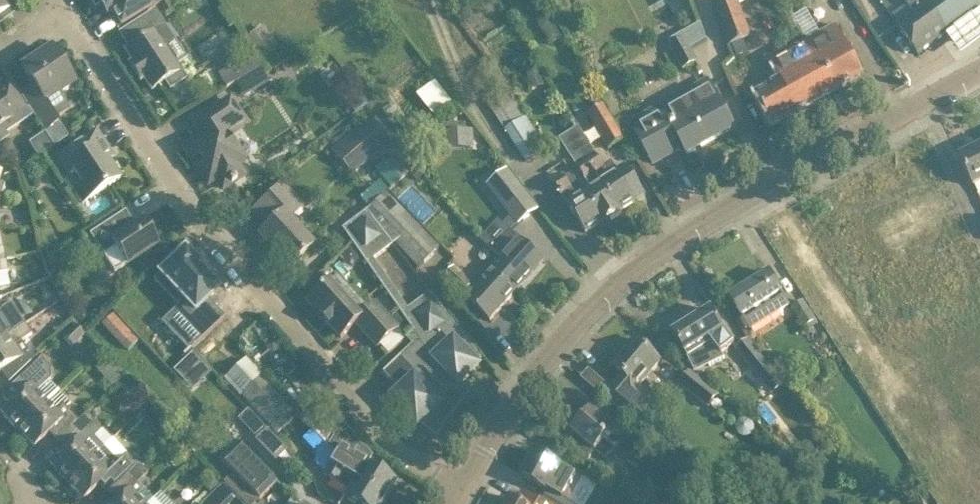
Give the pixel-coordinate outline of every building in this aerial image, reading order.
[(10,9),(4,0),(0,0),(0,16),(10,9)] [(121,27),(163,1),(163,0),(92,0),(96,6),(100,4),(107,16),(112,13),(121,27)] [(918,55),(947,34),(979,10),(979,0),(905,0),(914,14),(897,26),(918,55)] [(736,1),(716,9),(726,34),(730,46),(749,38),(751,38),(736,1)] [(801,28),(815,21),(808,8),(795,16),(801,28)] [(539,15),(537,19),(542,30),(545,31),(557,26),(558,23),(553,11),(548,11),(539,15)] [(152,90),(166,81),(171,88),(185,78),(175,63),(172,65),(162,50),(174,42),(154,12),(120,34),(129,47),(125,50),(133,61),(130,64),(141,81),(144,78),(152,90)] [(946,38),(960,57),(979,43),(979,14),(946,38)] [(836,25),(808,40),(835,89),(863,74),(836,25)] [(683,69),(697,61),(685,40),(672,47),(683,69)] [(772,125),(835,89),(808,40),(771,61),(783,83),(775,87),(773,83),(768,86),(770,90),(757,97),(772,125)] [(54,147),(62,142),(68,138),(55,117),(67,108),(59,95),(74,85),(74,84),(67,74),(60,63),(55,56),(51,50),(22,69),(34,87),(20,96),(54,147)] [(62,52),(55,56),(60,63),(67,59),(62,52)] [(243,78),(246,76),(247,75),(256,70),(248,57),(235,65),(243,78)] [(74,69),(67,74),(74,84),(81,79),(74,69)] [(256,70),(247,75),(251,82),(260,84),(266,80),(259,69),(256,70)] [(437,78),(417,94),(435,118),(455,102),(437,78)] [(654,168),(683,152),(685,155),(734,128),(708,82),(693,90),(698,99),(666,117),(661,108),(630,125),(654,168)] [(27,109),(22,100),(11,83),(0,90),(0,127),(2,126),(6,133),(32,116),(27,109)] [(243,119),(230,100),(195,123),(203,136),(185,148),(199,168),(199,167),(207,179),(214,174),(223,189),(231,184),(232,185),(237,181),(236,180),(244,175),(235,162),(238,160),(227,142),(232,139),(226,130),(243,119)] [(609,149),(624,140),(603,105),(588,114),(609,149)] [(527,117),(505,132),(526,164),(548,150),(527,117)] [(333,151),(353,174),(390,142),(371,118),(333,151)] [(620,212),(587,161),(597,155),(579,128),(560,140),(592,190),(585,194),(604,223),(622,212),(620,212)] [(66,151),(54,159),(67,178),(74,174),(82,186),(75,190),(75,194),(80,201),(83,203),(90,198),(103,190),(120,179),(104,154),(109,151),(96,131),(79,142),(66,151)] [(979,183),(979,148),(961,158),(960,157),(959,157),(974,187),(979,183)] [(620,212),(622,212),(621,210),(645,195),(627,167),(619,173),(612,162),(604,167),(597,155),(587,161),(620,212)] [(417,166),(410,172),(417,180),(424,174),(417,166)] [(506,173),(490,185),(513,215),(520,223),(536,211),(506,173)] [(553,182),(575,216),(586,233),(602,223),(602,224),(604,223),(585,194),(578,199),(563,176),(553,182)] [(303,254),(313,245),(290,219),(303,207),(282,184),(250,213),(265,229),(259,235),(288,268),(303,254)] [(892,249),(959,217),(943,184),(876,216),(892,249)] [(374,208),(427,263),(440,250),(387,195),(374,208)] [(115,273),(141,255),(158,244),(143,220),(133,227),(124,214),(126,212),(125,211),(109,222),(89,234),(115,273)] [(374,258),(394,244),(368,211),(343,229),(420,341),(421,342),(430,355),(427,357),(443,379),(445,381),(439,395),(453,406),(454,405),(453,404),(467,391),(461,385),(479,366),(476,363),(481,359),(482,359),(432,294),(409,310),(374,258)] [(979,299),(979,249),(965,219),(945,229),(979,299)] [(516,293),(544,262),(510,231),(492,251),(502,260),(512,269),(506,276),(509,279),(505,283),(516,293)] [(161,278),(157,282),(179,305),(196,322),(191,326),(204,339),(217,327),(224,321),(207,303),(219,292),(198,270),(200,268),(198,265),(199,265),(188,254),(185,252),(160,276),(161,278)] [(0,261),(0,287),(9,285),(6,272),(9,272),(6,260),(0,261)] [(491,321),(516,293),(505,283),(509,279),(506,276),(512,269),(502,260),(477,288),(454,267),(444,279),(491,321)] [(781,311),(783,309),(790,305),(770,273),(731,298),(750,328),(780,310),(781,311)] [(321,274),(308,286),(316,296),(329,284),(321,274)] [(316,296),(309,302),(323,317),(325,316),(331,323),(330,325),(342,338),(357,324),(368,335),(379,347),(398,330),(375,305),(369,311),(337,277),(329,284),(316,296)] [(805,327),(816,320),(804,301),(793,308),(805,327)] [(0,303),(0,341),(25,324),(18,314),(14,317),(6,306),(1,309),(0,303)] [(734,344),(724,330),(711,310),(686,325),(685,323),(674,330),(676,332),(673,334),(686,354),(688,358),(694,371),(697,369),(709,363),(710,367),(724,360),(720,355),(734,344)] [(80,313),(75,315),(80,325),(90,320),(88,315),(80,313)] [(138,340),(112,314),(101,325),(127,351),(138,340)] [(0,341),(0,371),(2,370),(10,381),(21,372),(31,362),(26,354),(21,357),(14,346),(32,335),(25,324),(0,341)] [(76,327),(64,339),(73,347),(84,336),(76,327)] [(748,338),(736,348),(759,378),(772,368),(748,338)] [(273,339),(264,346),(269,351),(277,352),(282,348),(273,339)] [(639,388),(662,362),(635,339),(612,367),(623,376),(638,389),(639,388)] [(420,341),(385,374),(402,392),(394,399),(406,412),(443,379),(427,357),(430,355),(421,342),(420,341)] [(192,353),(173,371),(192,390),(210,373),(192,353)] [(17,430),(58,391),(46,402),(37,392),(51,379),(51,368),(41,358),(12,386),(20,394),(1,413),(17,430)] [(243,395),(243,396),(271,426),(277,433),(293,419),(296,415),(283,400),(262,378),(245,360),(241,363),(234,370),(231,372),(226,377),(243,395)] [(115,371),(106,379),(113,387),(122,378),(115,371)] [(720,397),(691,373),(680,385),(709,409),(720,397)] [(638,389),(623,376),(604,398),(633,423),(671,453),(680,442),(653,419),(660,411),(659,405),(639,388),(638,389)] [(125,378),(117,385),(126,394),(133,387),(125,378)] [(443,379),(406,412),(419,425),(421,422),(437,434),(456,409),(453,406),(439,395),(445,381),(443,379)] [(86,414),(79,421),(66,408),(70,404),(58,391),(17,430),(34,447),(53,429),(61,438),(86,414)] [(315,404),(306,409),(320,422),(332,430),(323,442),(328,448),(342,424),(324,404),(320,403),(317,403),(315,404)] [(306,409),(300,414),(311,430),(322,441),(323,442),(332,430),(320,422),(306,409)] [(588,462),(596,453),(606,461),(616,450),(626,439),(606,422),(591,409),(572,431),(564,441),(588,462)] [(50,465),(67,482),(103,447),(94,438),(101,430),(86,414),(61,438),(70,447),(50,465)] [(328,448),(327,448),(336,453),(329,464),(384,498),(395,481),(367,464),(371,456),(342,424),(328,448)] [(264,428),(255,437),(276,459),(286,450),(264,428)] [(259,500),(276,483),(237,443),(220,460),(259,500)] [(187,445),(178,454),(188,465),(197,456),(187,445)] [(120,464),(103,447),(67,482),(84,500),(98,486),(106,495),(106,494),(111,490),(137,465),(128,456),(120,464)] [(550,492),(563,499),(570,487),(577,476),(560,467),(560,466),(553,462),(536,452),(522,476),(549,493),(550,492)] [(323,475),(349,491),(345,497),(355,503),(381,503),(384,498),(329,464),(323,475)] [(114,503),(143,503),(136,497),(144,489),(138,484),(147,475),(137,465),(111,490),(119,499),(115,503),(114,503)] [(222,487),(215,494),(223,503),(230,496),(222,487)] [(161,492),(148,503),(172,503),(161,492)] [(544,502),(547,503),(570,503),(563,500),(550,492),(544,502)]
